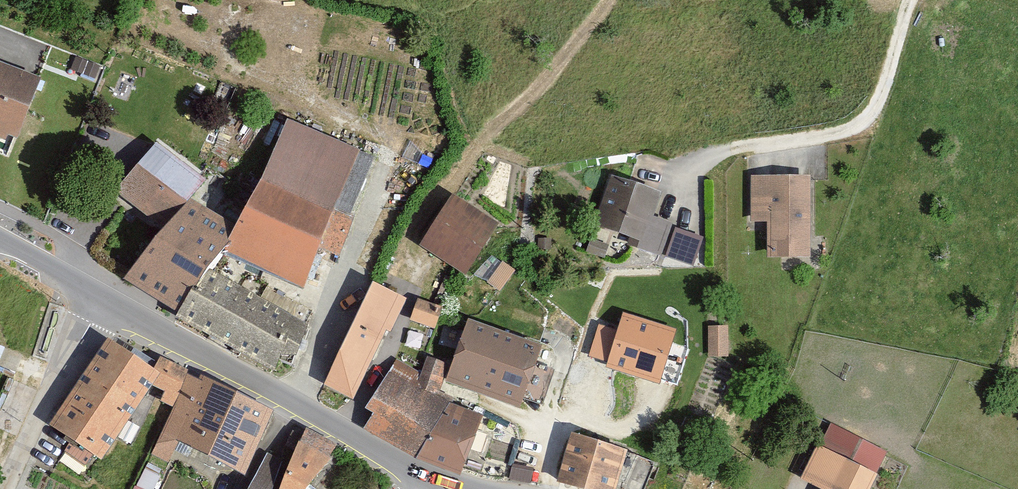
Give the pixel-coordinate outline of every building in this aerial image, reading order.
[(15,140),(32,97),(0,84),(0,134),(15,140)] [(361,158),(285,121),(235,222),(223,248),(299,284),(361,158)] [(197,180),(154,142),(114,188),(157,226),(182,198),(197,180)] [(810,177),(747,175),(746,220),(765,220),(764,256),(808,257),(810,177)] [(659,191),(611,176),(595,226),(642,242),(659,191)] [(157,226),(117,280),(174,319),(209,266),(223,248),(235,222),(182,198),(157,226)] [(467,273),(495,227),(450,199),(421,244),(467,273)] [(514,272),(501,262),(486,283),(499,293),(514,272)] [(290,377),(309,324),(260,295),(209,266),(174,319),(228,349),(272,374),(274,369),(290,377)] [(403,299),(369,282),(320,385),(354,401),(403,299)] [(437,317),(413,308),(407,323),(432,331),(437,317)] [(589,361),(662,377),(674,323),(620,311),(616,325),(598,321),(589,361)] [(464,315),(448,363),(442,382),(520,410),(543,345),(464,315)] [(727,324),(705,324),(705,357),(727,357),(727,324)] [(106,340),(48,425),(98,459),(147,387),(156,374),(150,370),(106,340)] [(362,429),(416,459),(448,401),(439,391),(442,382),(448,363),(425,357),(417,373),(396,360),(363,409),(372,417),(362,429)] [(173,411),(187,376),(158,359),(150,370),(156,374),(147,387),(162,394),(158,404),(173,411)] [(243,476),(270,412),(187,376),(173,411),(160,441),(243,476)] [(448,401),(416,459),(462,473),(482,419),(448,401)] [(886,451),(827,423),(800,479),(822,488),(868,488),(886,451)] [(306,431),(299,438),(279,429),(265,454),(246,488),(307,488),(326,463),(335,445),(306,431)] [(569,432),(555,480),(586,488),(613,488),(625,449),(569,432)]
